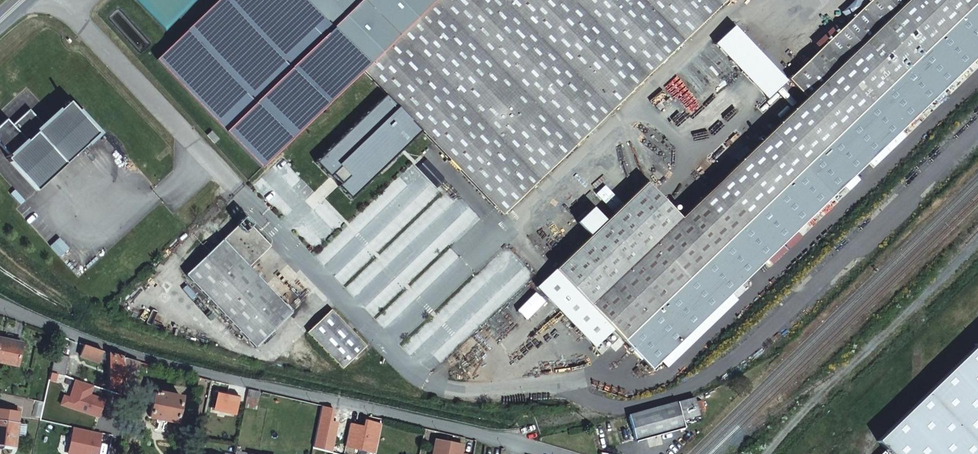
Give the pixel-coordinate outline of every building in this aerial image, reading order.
[(160,60),(265,169),(358,66),(386,96),(421,133),(499,216),(726,0),(221,0),(160,60)] [(791,80),(808,99),(680,221),(646,186),(606,224),(593,210),(578,225),(591,238),(538,288),(595,349),(613,331),(654,370),(977,57),(977,0),(875,0),(791,80)] [(127,89),(120,95),(129,105),(135,98),(127,89)] [(421,133),(386,96),(316,163),(330,177),(333,175),(342,184),(339,186),(351,199),(401,153),(421,133)] [(97,138),(67,106),(41,131),(26,115),(9,131),(4,125),(0,128),(0,154),(8,162),(5,165),(35,196),(97,138)] [(244,220),(186,276),(255,348),(291,314),(247,268),(270,247),(244,220)] [(331,311),(308,333),(342,369),(365,347),(331,311)] [(7,336),(6,342),(21,345),(23,339),(7,336)] [(6,342),(0,341),(0,363),(0,367),(11,369),(12,365),(33,369),(37,349),(21,345),(6,342)] [(877,441),(884,448),(877,453),(977,453),(977,343),(877,441)] [(102,352),(84,346),(80,355),(98,362),(102,352)] [(55,354),(51,373),(64,376),(69,357),(55,354)] [(123,388),(123,358),(110,355),(111,388),(123,388)] [(139,362),(123,358),(123,388),(133,388),(132,373),(137,373),(139,362)] [(93,386),(75,380),(69,398),(70,399),(68,407),(99,417),(105,400),(94,396),(93,399),(89,398),(93,386)] [(260,392),(248,390),(247,397),(258,399),(260,392)] [(181,398),(154,392),(150,417),(176,422),(181,398)] [(218,393),(217,396),(215,408),(235,413),(238,397),(218,393)] [(258,399),(247,397),(245,406),(256,409),(258,399)] [(695,398),(628,416),(636,442),(685,428),(682,420),(700,415),(695,398)] [(17,424),(19,413),(0,410),(0,422),(17,424)] [(349,412),(339,410),(338,417),(347,419),(349,412)] [(16,446),(18,424),(17,424),(0,422),(0,444),(16,446)] [(73,427),(68,453),(72,453),(97,453),(102,433),(73,427)] [(433,453),(462,453),(463,446),(436,440),(433,453)]
